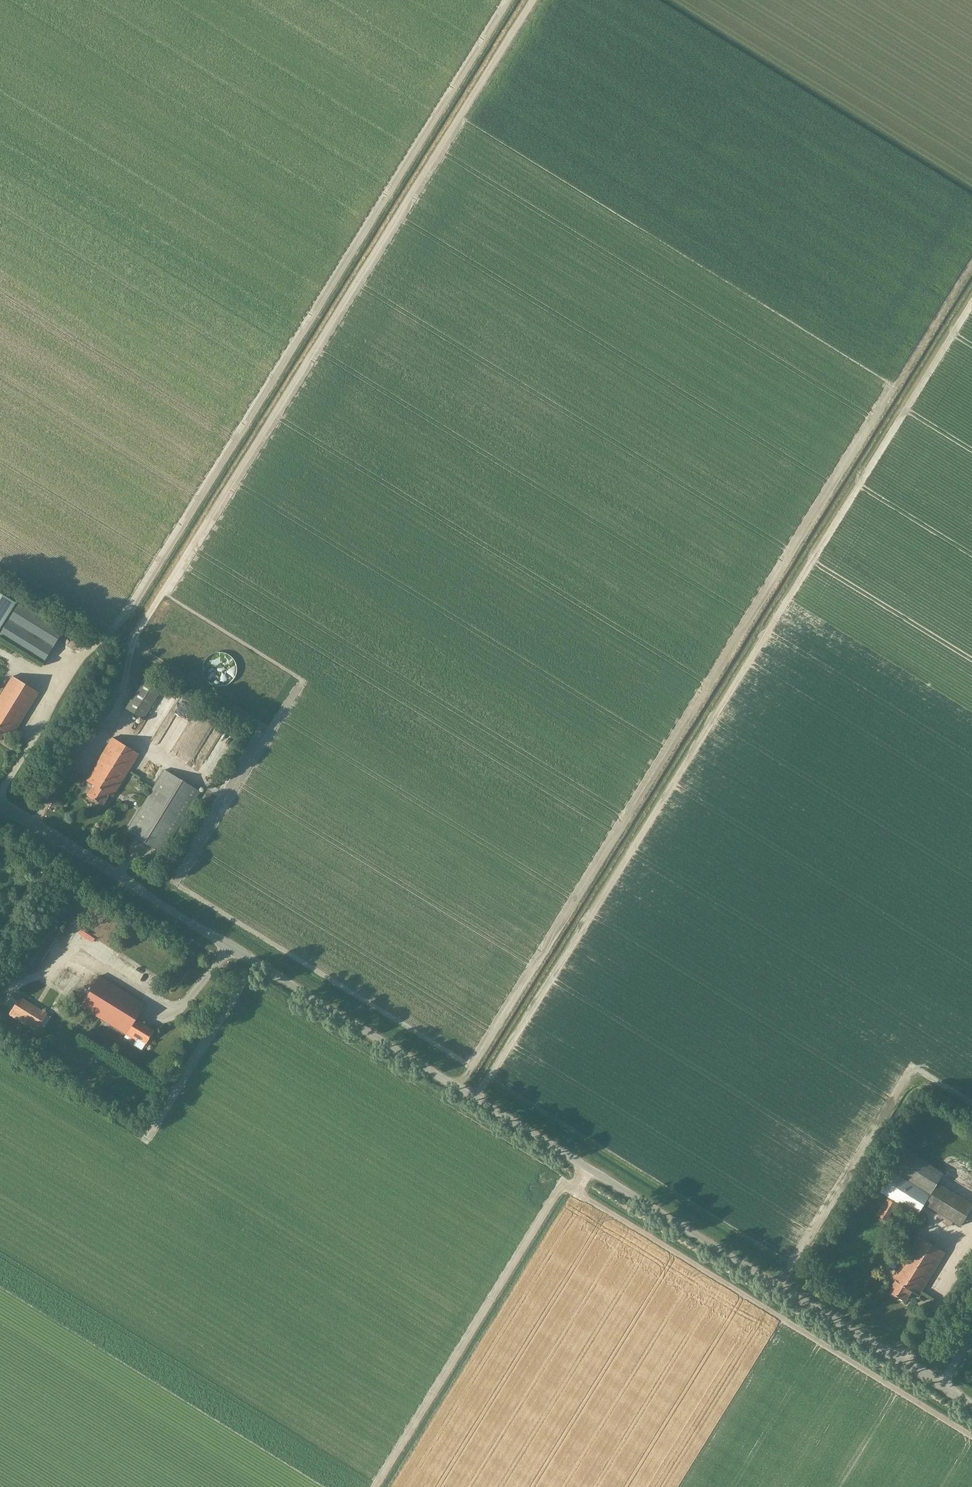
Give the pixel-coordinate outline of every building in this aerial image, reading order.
[(15,602),(0,592),(0,626),(15,602)] [(62,631),(18,603),(0,632),(0,636),(42,663),(62,631)] [(38,692),(12,676),(0,695),(0,739),(5,730),(12,735),(38,692)] [(143,719),(160,691),(142,680),(125,708),(143,719)] [(170,698),(162,714),(166,717),(175,701),(170,698)] [(106,714),(112,703),(106,700),(100,711),(106,714)] [(176,743),(195,712),(184,705),(165,736),(176,743)] [(160,729),(161,726),(149,721),(143,732),(144,732),(142,738),(150,742),(157,728),(160,729)] [(112,796),(139,754),(112,737),(86,780),(93,784),(86,795),(103,805),(109,794),(112,796)] [(159,740),(151,751),(162,759),(170,747),(159,740)] [(160,773),(149,765),(141,775),(150,782),(153,777),(156,779),(160,773)] [(162,853),(200,791),(164,770),(127,831),(162,853)] [(118,970),(133,977),(136,971),(116,960),(113,966),(118,969),(118,970)] [(146,1043),(154,1030),(139,1021),(138,1023),(134,1021),(144,1003),(99,975),(80,1006),(136,1039),(137,1037),(146,1043)] [(37,1031),(48,1014),(19,996),(8,1013),(37,1031)] [(906,1150),(880,1192),(917,1215),(944,1173),(906,1150)] [(971,1208),(971,1204),(939,1183),(926,1205),(961,1227),(971,1208)] [(886,1221),(897,1204),(887,1198),(876,1215),(886,1221)] [(919,1295),(945,1252),(919,1236),(892,1279),(896,1281),(889,1291),(905,1301),(912,1291),(919,1295)]
